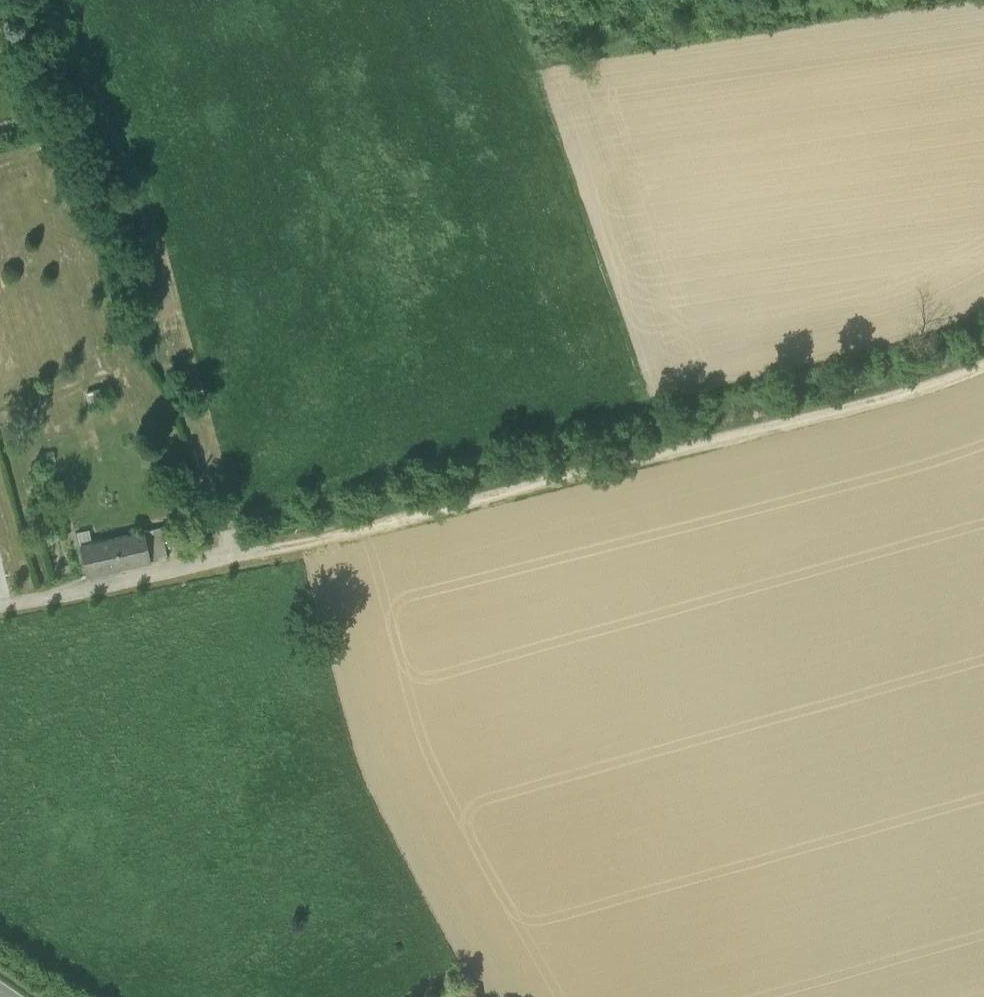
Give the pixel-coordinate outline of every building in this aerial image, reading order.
[(144,532),(151,561),(168,558),(161,528),(144,532)] [(80,547),(86,576),(151,561),(144,532),(80,547)] [(472,988),(456,996),(477,996),(472,988)]
